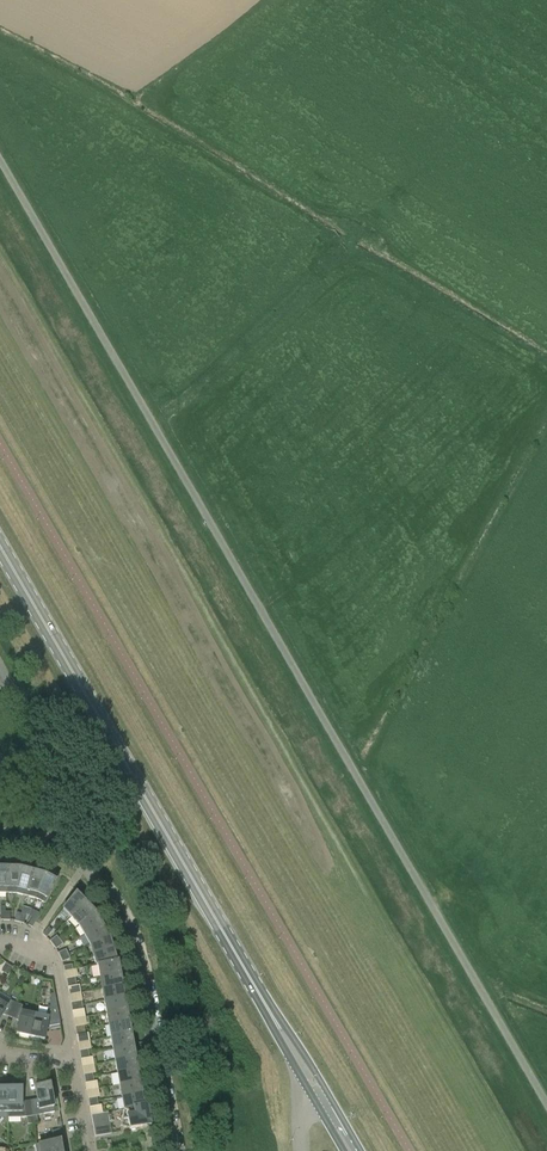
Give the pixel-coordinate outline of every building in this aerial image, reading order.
[(16,893),(19,869),(6,869),(6,893),(16,893)] [(26,896),(32,872),(19,869),(16,893),(26,896)] [(35,899),(44,875),(32,872),(26,896),(35,899)] [(44,875),(35,899),(45,903),(56,881),(44,875)] [(63,909),(71,917),(85,904),(76,894),(63,909)] [(79,925),(95,913),(85,904),(71,917),(79,925)] [(101,925),(95,913),(79,925),(84,935),(101,925)] [(36,920),(32,918),(28,925),(32,928),(36,920)] [(101,925),(84,935),(90,944),(108,936),(101,925)] [(48,928),(42,934),(46,938),(52,931),(48,928)] [(53,945),(60,940),(56,936),(50,941),(53,945)] [(112,949),(108,936),(90,944),(93,955),(112,949)] [(60,940),(53,945),(56,949),(63,944),(60,940)] [(60,958),(68,954),(66,949),(58,953),(60,958)] [(93,955),(96,966),(117,962),(117,961),(116,961),(112,949),(93,955)] [(68,954),(60,958),(62,962),(70,959),(68,954)] [(117,962),(96,966),(98,966),(100,977),(119,974),(117,962)] [(122,986),(119,974),(100,977),(102,989),(122,986)] [(124,998),(122,986),(102,989),(104,1001),(124,998)] [(104,1001),(106,1013),(126,1010),(124,998),(104,1001)] [(0,1001),(0,1018),(2,1015),(10,1018),(16,1003),(10,1001),(7,1005),(0,1001)] [(16,1034),(30,1037),(35,1014),(22,1011),(23,1006),(16,1003),(10,1018),(19,1021),(16,1034)] [(35,1014),(30,1037),(44,1040),(47,1027),(60,1024),(57,1009),(50,1010),(48,1016),(35,1014)] [(128,1022),(126,1010),(106,1013),(108,1025),(128,1022)] [(130,1034),(128,1022),(108,1025),(111,1037),(130,1034)] [(113,1049),(133,1046),(130,1034),(111,1037),(113,1049)] [(135,1057),(133,1046),(113,1049),(115,1061),(135,1057)] [(137,1069),(135,1057),(115,1061),(117,1073),(137,1069)] [(119,1085),(139,1081),(137,1069),(117,1073),(119,1085)] [(141,1093),(139,1081),(119,1085),(121,1097),(141,1093)] [(30,1101),(32,1124),(38,1123),(37,1115),(54,1112),(52,1100),(57,1100),(55,1089),(50,1090),(49,1083),(35,1086),(37,1099),(30,1101)] [(32,1124),(30,1101),(21,1102),(21,1088),(7,1088),(7,1112),(7,1118),(22,1118),(26,1117),(26,1125),(32,1124)] [(143,1105),(141,1093),(121,1097),(124,1109),(143,1105)] [(143,1105),(124,1109),(120,1126),(121,1127),(121,1126),(129,1128),(129,1129),(150,1125),(151,1126),(151,1125),(150,1125),(146,1105),(143,1105)] [(92,1122),(109,1119),(108,1112),(91,1115),(92,1122)] [(109,1119),(92,1122),(94,1129),(110,1126),(109,1119)] [(110,1126),(94,1129),(95,1135),(94,1136),(94,1137),(112,1133),(110,1126)] [(59,1140),(39,1144),(40,1150),(61,1150),(59,1140)]
